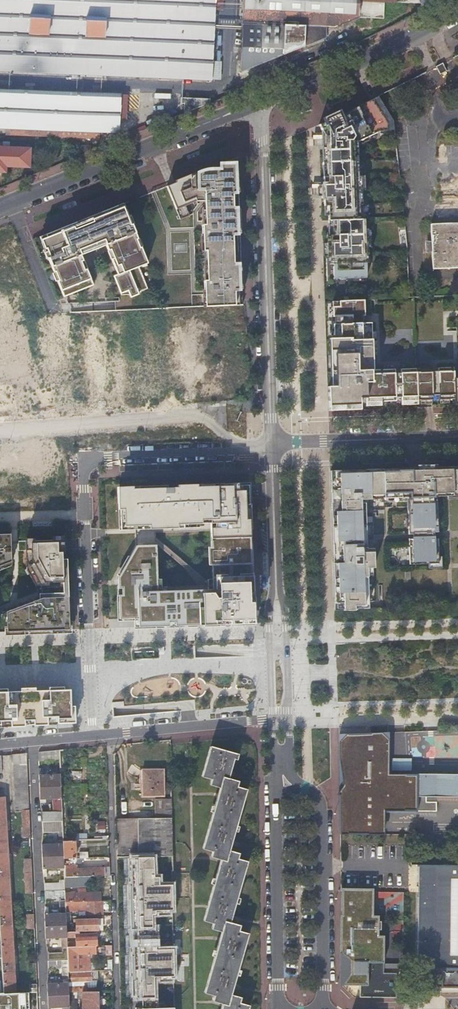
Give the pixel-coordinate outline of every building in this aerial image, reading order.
[(154,76),(211,80),(214,0),(0,0),(0,71),(154,76)] [(404,0),(244,0),(240,72),(325,38),(326,27),(335,28),(358,20),(385,20),(386,5),(404,6),(404,0)] [(440,0),(404,0),(404,6),(403,20),(440,0)] [(8,128),(27,129),(26,136),(101,139),(101,132),(119,133),(120,95),(0,90),(0,128),(8,128)] [(385,108),(378,96),(374,98),(370,100),(344,113),(319,125),(325,140),(326,163),(326,177),(323,177),(323,185),(321,185),(321,199),(323,198),(323,207),(327,206),(327,216),(328,221),(332,221),(332,235),(328,235),(328,243),(326,244),(326,257),(329,257),(329,265),(332,264),(333,279),(366,278),(365,263),(367,263),(366,234),(364,234),(364,220),(359,220),(359,205),(361,205),(361,176),(358,176),(357,142),(378,132),(394,130),(393,121),(385,108)] [(154,108),(142,108),(142,116),(154,117),(154,108)] [(128,142),(150,138),(148,127),(126,132),(128,142)] [(27,129),(8,128),(8,135),(26,136),(27,129)] [(28,167),(29,149),(9,148),(9,141),(3,141),(3,148),(0,148),(0,167),(28,167)] [(236,305),(242,305),(241,279),(237,279),(237,264),(236,233),(239,233),(239,214),(235,214),(235,208),(234,192),(238,192),(237,157),(220,164),(220,167),(211,168),(211,170),(209,170),(207,170),(204,171),(202,172),(199,172),(199,173),(176,182),(171,184),(166,186),(180,219),(189,215),(185,205),(196,201),(204,201),(204,225),(201,225),(202,235),(205,235),(206,280),(203,281),(204,307),(208,306),(213,306),(221,306),(230,305),(234,305),(236,305)] [(147,263),(123,203),(101,212),(61,228),(39,237),(44,250),(46,249),(49,257),(47,258),(53,273),(55,272),(58,280),(57,281),(63,297),(93,285),(86,269),(84,270),(81,262),(83,261),(81,255),(105,245),(117,274),(113,276),(120,294),(127,291),(129,295),(129,296),(147,289),(138,267),(147,263)] [(429,224),(432,269),(457,268),(457,223),(429,224)] [(452,378),(451,367),(436,367),(436,371),(431,371),(431,368),(399,369),(399,372),(393,372),(393,369),(372,369),(370,322),(362,322),(362,315),(364,315),(362,300),(331,302),(331,316),(333,316),(333,323),(332,323),(334,385),(326,386),(327,410),(352,409),(352,398),(364,397),(364,401),(394,400),(394,397),(400,397),(400,400),(431,399),(431,395),(437,395),(437,399),(452,399),(452,404),(457,404),(457,378),(452,378)] [(13,336),(12,314),(0,314),(0,336),(13,336)] [(140,373),(131,375),(133,385),(142,384),(140,373)] [(435,467),(383,469),(384,498),(384,499),(411,497),(411,511),(408,511),(408,534),(412,533),(412,538),(409,538),(409,565),(438,563),(438,538),(434,539),(434,532),(437,532),(436,496),(444,496),(443,471),(435,471),(435,467)] [(330,471),(331,503),(352,502),(352,505),(360,505),(360,499),(384,499),(384,498),(383,469),(330,471)] [(443,471),(444,496),(457,496),(457,470),(443,471)] [(156,545),(136,545),(118,577),(119,618),(134,618),(134,626),(253,623),(248,485),(123,489),(124,525),(183,524),(183,520),(197,519),(198,523),(210,523),(212,585),(212,589),(167,590),(167,586),(158,587),(156,545)] [(352,502),(331,503),(332,511),(352,510),(352,502)] [(332,511),(333,554),(354,553),(354,551),(362,551),(361,548),(366,548),(365,510),(352,510),(332,511)] [(10,533),(0,534),(0,565),(11,561),(10,533)] [(212,585),(156,537),(156,543),(184,567),(198,585),(212,585)] [(69,629),(68,596),(63,596),(61,539),(25,540),(26,560),(41,588),(41,597),(5,611),(0,611),(0,631),(69,629)] [(408,561),(409,548),(396,548),(395,560),(408,561)] [(354,553),(333,554),(333,563),(354,562),(354,558),(354,553)] [(354,562),(333,563),(335,602),(346,602),(346,604),(354,604),(368,603),(367,562),(361,562),(361,557),(354,558),(354,562)] [(346,602),(335,602),(335,611),(355,610),(354,604),(346,604),(346,602)] [(71,720),(70,689),(0,691),(0,727),(71,720)] [(384,811),(418,810),(418,773),(389,773),(389,731),(339,733),(340,834),(364,834),(364,829),(384,829),(384,811)] [(248,1005),(239,1002),(241,997),(231,994),(248,932),(238,930),(240,925),(231,922),(247,861),(238,858),(239,853),(229,850),(246,788),(237,785),(238,781),(229,778),(235,752),(210,746),(202,776),(211,779),(210,785),(220,788),(203,849),(213,851),(211,857),(220,859),(204,920),(213,923),(212,929),(221,932),(205,992),(214,995),(213,1001),(222,1004),(221,1008),(247,1008),(248,1005)] [(59,750),(38,752),(39,761),(60,759),(60,756),(59,750)] [(27,753),(14,754),(16,795),(18,798),(18,803),(16,806),(16,811),(22,811),(24,838),(30,838),(30,822),(27,753)] [(143,795),(164,795),(164,769),(143,769),(143,795)] [(39,772),(40,787),(61,787),(60,774),(43,775),(43,772),(39,772)] [(418,773),(418,810),(437,811),(437,800),(457,800),(457,774),(418,773)] [(61,787),(40,787),(40,802),(44,801),(44,799),(53,799),(53,812),(43,812),(43,821),(53,821),(62,821),(61,802),(61,798),(61,788),(61,787)] [(4,993),(15,993),(4,805),(3,790),(0,790),(0,934),(4,993)] [(167,810),(172,810),(172,800),(156,800),(156,817),(167,817),(167,810)] [(175,1005),(159,1005),(159,995),(155,995),(155,974),(175,973),(174,946),(157,947),(157,925),(153,925),(153,908),(173,908),(173,882),(162,882),(162,878),(156,878),(155,855),(172,855),(172,810),(167,810),(167,817),(156,817),(138,817),(138,818),(139,862),(134,862),(132,862),(133,902),(135,901),(135,925),(140,925),(141,933),(136,933),(134,933),(134,953),(133,953),(134,977),(137,977),(137,995),(143,995),(143,1005),(138,1005),(136,1005),(136,1008),(175,1008),(175,1005)] [(139,862),(138,818),(118,818),(119,855),(134,855),(134,862),(139,862)] [(96,822),(98,830),(106,829),(104,820),(96,822)] [(53,821),(43,821),(43,832),(62,831),(62,821),(53,821)] [(76,858),(75,840),(63,841),(63,843),(63,856),(63,859),(74,858),(76,858)] [(63,856),(63,843),(46,844),(46,842),(42,842),(43,857),(63,856)] [(63,856),(43,857),(43,869),(44,869),(44,872),(47,872),(47,869),(64,868),(64,866),(63,859),(63,856)] [(90,876),(106,876),(105,867),(74,868),(74,858),(63,859),(64,866),(64,868),(64,877),(90,876)] [(26,894),(33,893),(33,891),(31,859),(25,859),(26,894)] [(417,865),(419,865),(417,965),(416,965),(415,968),(423,968),(423,987),(431,987),(441,987),(457,987),(457,865),(417,865)] [(90,882),(90,876),(64,877),(64,883),(64,884),(65,887),(87,886),(87,882),(90,882)] [(65,887),(64,884),(64,883),(46,883),(46,891),(65,890),(65,887)] [(65,893),(65,890),(46,891),(46,899),(60,898),(60,901),(65,901),(65,893)] [(341,891),(342,985),(360,984),(360,996),(397,996),(396,972),(383,972),(383,967),(393,967),(393,962),(383,962),(383,934),(378,934),(378,915),(372,915),(372,890),(341,891)] [(86,901),(101,901),(101,892),(65,893),(65,901),(65,902),(86,901)] [(104,916),(103,901),(101,901),(86,901),(86,917),(104,916)] [(45,915),(45,926),(66,925),(66,924),(66,917),(66,913),(62,913),(49,914),(49,906),(45,906),(45,915)] [(79,931),(98,931),(98,919),(77,919),(77,931),(79,931)] [(49,953),(49,960),(68,960),(67,947),(67,944),(67,939),(67,937),(66,932),(66,925),(45,926),(46,938),(46,941),(49,941),(50,938),(62,937),(62,952),(49,953)] [(67,944),(67,947),(96,946),(96,934),(79,934),(79,931),(77,931),(72,932),(66,932),(67,937),(67,939),(76,939),(76,944),(67,944)] [(68,968),(68,972),(86,971),(91,971),(91,953),(96,953),(96,946),(67,947),(68,960),(68,968)] [(68,960),(49,960),(49,968),(68,968),(68,960)] [(91,971),(86,971),(86,973),(71,973),(71,981),(87,981),(92,981),(92,971),(91,971)] [(96,971),(92,971),(92,981),(87,981),(87,985),(87,989),(90,988),(90,991),(97,991),(96,971)] [(48,987),(49,995),(69,994),(69,992),(69,985),(68,983),(52,983),(52,979),(48,979),(48,987)] [(83,1008),(99,1008),(99,991),(97,991),(90,991),(82,991),(83,1008)] [(15,993),(4,993),(0,993),(0,1008),(25,1008),(24,992),(15,993)] [(49,995),(49,1008),(52,1008),(52,1007),(69,1007),(69,1006),(69,999),(69,994),(49,995)]
